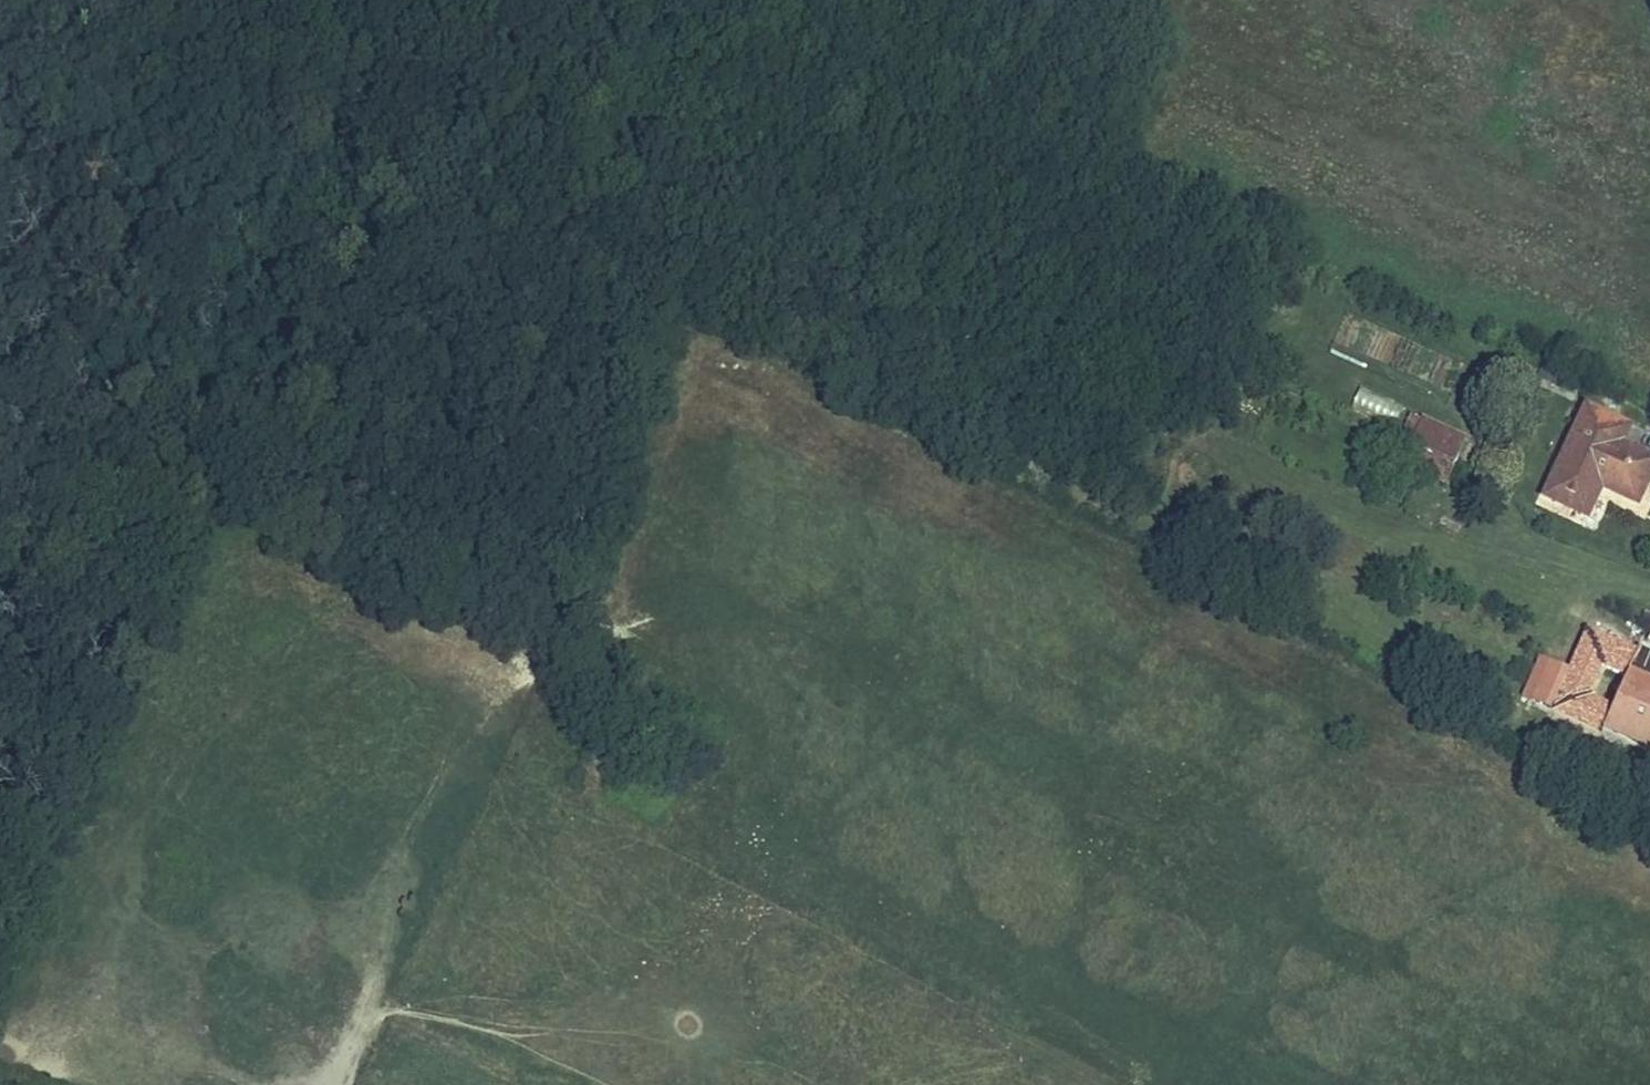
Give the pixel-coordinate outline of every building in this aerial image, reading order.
[(1644,441),(1608,423),(1595,416),(1604,400),(1571,383),(1526,471),(1572,494),(1587,464),(1623,482),(1644,441)] [(1595,416),(1608,423),(1617,406),(1604,400),(1595,416)] [(1448,431),(1398,408),(1380,448),(1430,471),(1448,431)] [(1629,733),(1638,713),(1649,718),(1649,653),(1634,646),(1632,650),(1581,627),(1565,662),(1545,654),(1528,692),(1601,725),(1603,721),(1629,733)] [(1629,733),(1649,743),(1649,718),(1638,713),(1629,733)]
